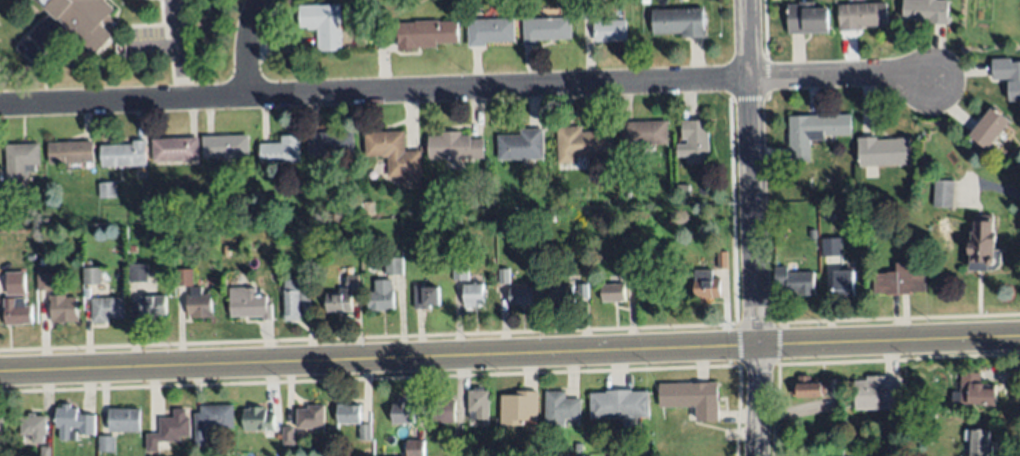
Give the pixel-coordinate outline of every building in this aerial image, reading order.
[(50,13),(36,0),(107,0),(114,6),(99,22),(112,34),(94,53),(67,28),(35,62),(19,47),(50,13)] [(902,21),(902,0),(935,0),(947,0),(947,19),(948,19),(948,25),(926,24),(926,21),(902,21)] [(579,19),(579,3),(596,2),(597,18),(579,19)] [(787,34),(787,22),(788,22),(788,6),(799,5),(800,3),(814,2),(814,10),(828,9),(829,32),(787,34)] [(886,2),(887,25),(862,27),(861,29),(840,31),(839,5),(886,2)] [(341,50),(317,52),(316,30),(306,30),(306,28),(299,28),(298,6),(340,4),(341,50)] [(651,10),(703,8),(704,17),(706,17),(706,22),(704,22),(704,30),(706,30),(706,37),(681,38),(681,33),(652,34),(651,10)] [(523,19),(571,17),(572,39),(537,40),(538,45),(524,45),(523,19)] [(627,41),(594,42),(594,20),(625,19),(627,41)] [(399,49),(398,24),(415,23),(415,21),(438,20),(438,22),(458,21),(458,44),(436,44),(436,48),(399,49)] [(486,43),(486,48),(468,48),(469,20),(514,20),(514,42),(486,43)] [(1011,60),(1019,60),(1019,99),(1009,100),(1008,78),(992,79),(992,58),(1011,57),(1011,60)] [(988,150),(969,136),(991,107),(1010,121),(988,150)] [(850,115),(851,134),(825,135),(825,140),(810,140),(811,161),(792,161),(791,147),(789,147),(789,116),(850,115)] [(708,120),(709,163),(688,164),(687,139),(682,139),(682,120),(689,120),(689,121),(708,120)] [(668,144),(623,146),(622,122),(668,121),(668,144)] [(614,155),(574,157),(575,163),(558,164),(557,127),(582,126),(582,132),(612,131),(614,155)] [(408,129),(408,148),(422,148),(422,186),(399,186),(399,175),(387,175),(387,156),(364,157),(364,129),(408,129)] [(544,159),(498,160),(498,135),(520,135),(520,129),(543,129),(544,159)] [(429,159),(428,136),(441,136),(441,132),(461,131),(461,135),(470,134),(470,139),(483,139),(484,158),(429,159)] [(352,132),(353,155),(308,156),(308,133),(352,132)] [(248,155),(202,156),(202,137),(247,136),(248,155)] [(260,163),(259,144),(281,143),(281,136),(298,136),(299,163),(260,163)] [(199,161),(152,163),(151,139),(198,137),(199,161)] [(859,168),(858,138),(876,137),(876,139),(909,138),(910,165),(859,168)] [(93,162),(48,163),(47,143),(92,141),(93,162)] [(146,166),(100,167),(100,146),(132,146),(132,141),(145,141),(146,166)] [(39,144),(40,165),(35,165),(35,172),(25,172),(25,186),(7,187),(6,145),(39,144)] [(934,180),(954,181),(951,208),(933,207),(934,180)] [(99,198),(98,183),(114,182),(115,198),(99,198)] [(375,212),(360,213),(359,203),(365,203),(365,201),(374,200),(375,212)] [(545,214),(555,214),(555,221),(546,222),(545,214)] [(971,271),(971,255),(970,255),(970,240),(971,240),(971,235),(972,223),(993,222),(993,233),(997,232),(996,245),(995,245),(995,249),(1003,250),(1002,262),(1002,266),(1000,268),(996,271),(992,272),(988,272),(988,270),(976,271),(971,271)] [(821,236),(841,236),(841,255),(821,255),(821,236)] [(387,275),(385,257),(395,257),(395,251),(402,250),(403,275),(387,275)] [(719,269),(718,252),(727,252),(727,269),(719,269)] [(634,282),(624,282),(624,261),(625,261),(625,253),(632,253),(633,260),(634,260),(634,282)] [(926,266),(926,291),(910,291),(910,294),(888,295),(888,293),(876,294),(875,273),(888,273),(888,272),(896,272),(896,263),(911,263),(911,267),(926,266)] [(148,264),(148,282),(130,283),(130,264),(148,264)] [(453,266),(468,265),(468,278),(454,279),(453,266)] [(776,287),(775,267),(788,267),(788,273),(814,272),(815,296),(798,297),(798,292),(787,293),(786,287),(776,287)] [(83,285),(83,268),(100,268),(101,285),(83,285)] [(326,294),(339,294),(339,288),(346,288),(345,269),(352,268),(352,274),(359,274),(359,291),(352,291),(353,311),(344,311),(344,313),(327,313),(326,294)] [(175,270),(192,269),(193,285),(175,286),(175,270)] [(499,283),(499,270),(508,269),(509,283),(499,283)] [(833,270),(856,269),(857,296),(853,296),(854,301),(845,301),(844,296),(835,297),(835,292),(834,292),(833,270)] [(694,270),(712,270),(712,279),(721,279),(721,299),(695,299),(694,270)] [(6,272),(25,272),(25,294),(6,295),(6,272)] [(37,274),(53,274),(52,290),(38,290),(37,274)] [(368,292),(375,292),(375,280),(392,280),(392,284),(393,284),(393,308),(386,309),(386,310),(368,311),(368,292)] [(298,281),(298,290),(299,290),(300,314),(286,314),(284,291),(285,282),(298,281)] [(602,303),(602,284),(625,284),(625,302),(602,303)] [(416,309),(415,285),(424,285),(424,288),(440,288),(440,305),(430,306),(430,309),(416,309)] [(464,285),(483,285),(484,304),(479,304),(479,307),(465,308),(464,285)] [(588,285),(588,299),(579,299),(573,299),(573,303),(551,304),(551,287),(573,285),(574,290),(578,290),(578,285),(588,285)] [(191,288),(201,287),(201,295),(210,294),(212,316),(190,318),(189,313),(186,313),(185,296),(189,296),(189,295),(191,295),(191,288)] [(271,304),(272,320),(263,320),(263,316),(239,317),(239,316),(231,317),(230,289),(245,287),(245,289),(256,289),(256,296),(266,296),(266,304),(271,304)] [(510,305),(510,288),(532,287),(532,304),(510,305)] [(66,295),(66,298),(76,298),(76,316),(79,316),(79,322),(51,322),(51,302),(49,302),(49,296),(66,295)] [(166,296),(167,315),(154,315),(154,319),(139,320),(139,298),(166,296)] [(24,298),(25,306),(31,306),(31,323),(23,323),(5,324),(5,308),(4,308),(3,298),(24,298)] [(92,299),(123,298),(123,319),(105,320),(105,322),(93,322),(92,299)] [(961,373),(981,374),(980,384),(983,384),(983,389),(994,389),(995,386),(997,386),(996,405),(952,402),(952,391),(960,392),(961,373)] [(798,377),(810,376),(811,382),(820,382),(821,395),(793,396),(792,386),(798,387),(798,377)] [(902,409),(857,410),(855,381),(868,382),(867,377),(885,376),(885,381),(901,380),(902,409)] [(829,397),(829,380),(839,380),(839,388),(843,388),(843,397),(829,397)] [(660,384),(718,383),(719,421),(696,421),(696,407),(660,408),(660,384)] [(489,391),(489,419),(469,419),(469,411),(469,390),(474,390),(474,388),(483,388),(483,391),(489,391)] [(649,417),(591,419),(590,394),(606,393),(606,391),(632,390),(632,392),(648,391),(649,417)] [(501,424),(502,395),(517,395),(517,391),(539,392),(538,421),(527,420),(526,425),(501,424)] [(545,426),(546,392),(566,392),(566,399),(581,399),(581,419),(566,419),(566,426),(545,426)] [(455,400),(455,423),(434,422),(434,400),(455,400)] [(392,423),(392,404),(399,404),(399,402),(406,402),(406,403),(413,404),(413,424),(392,423)] [(337,405),(344,405),(344,403),(348,403),(348,405),(359,405),(359,422),(337,423),(337,405)] [(95,415),(94,435),(79,434),(79,427),(71,427),(71,432),(76,432),(76,440),(59,440),(59,427),(56,427),(56,408),(62,408),(63,405),(72,405),(72,408),(78,409),(78,411),(80,411),(80,414),(95,415)] [(200,406),(232,405),(233,429),(206,429),(206,446),(195,446),(194,431),(194,414),(201,414),(200,406)] [(325,406),(324,429),(296,429),(297,410),(308,410),(309,406),(325,406)] [(244,431),(243,409),(249,409),(249,407),(263,407),(263,410),(267,410),(267,414),(274,414),(275,430),(244,431)] [(109,409),(139,409),(138,432),(109,433),(109,409)] [(147,434),(160,434),(160,418),(174,418),(174,410),(185,410),(185,418),(189,418),(189,436),(180,436),(180,441),(158,442),(159,451),(146,452),(146,434),(147,434)] [(21,435),(21,416),(28,416),(28,414),(36,414),(36,417),(46,417),(46,435),(43,435),(43,443),(32,443),(32,435),(21,435)] [(371,425),(371,439),(359,439),(359,425),(371,425)] [(283,427),(294,427),(293,445),(283,446),(283,427)] [(992,449),(992,455),(964,455),(965,431),(990,432),(990,443),(996,443),(996,450),(992,449)] [(450,435),(459,435),(458,452),(449,452),(450,435)] [(99,436),(115,437),(115,452),(98,451),(99,436)] [(424,441),(424,455),(407,455),(407,442),(424,441)] [(50,447),(50,455),(41,455),(41,447),(50,447)]
